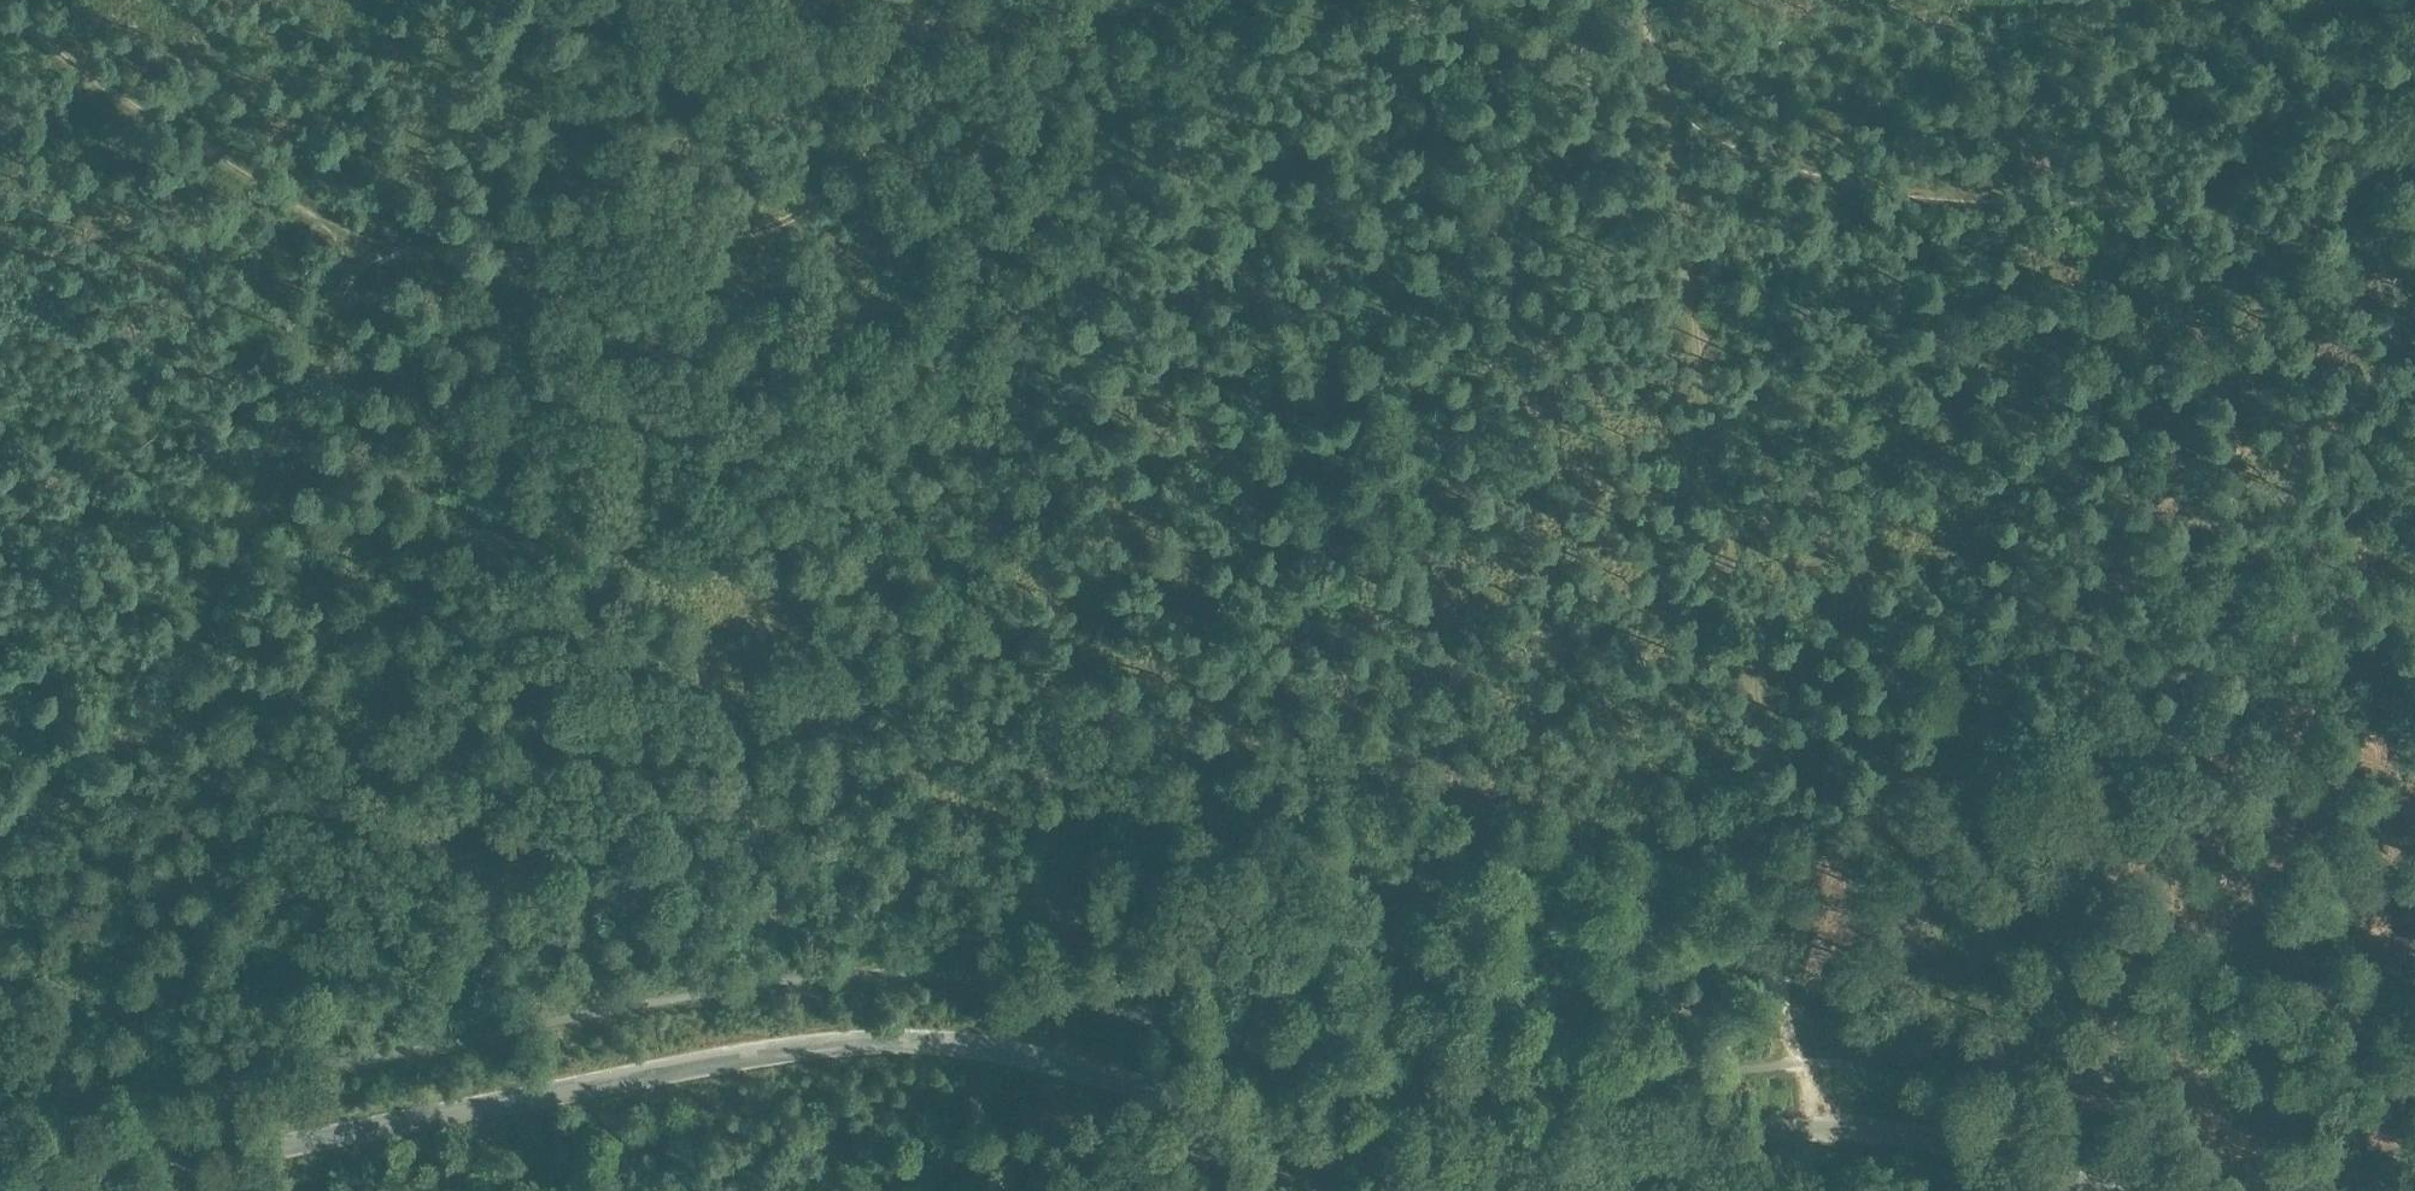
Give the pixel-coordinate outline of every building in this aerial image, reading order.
[(291,1145),(293,1171),(319,1169),(318,1143),(291,1145)]
